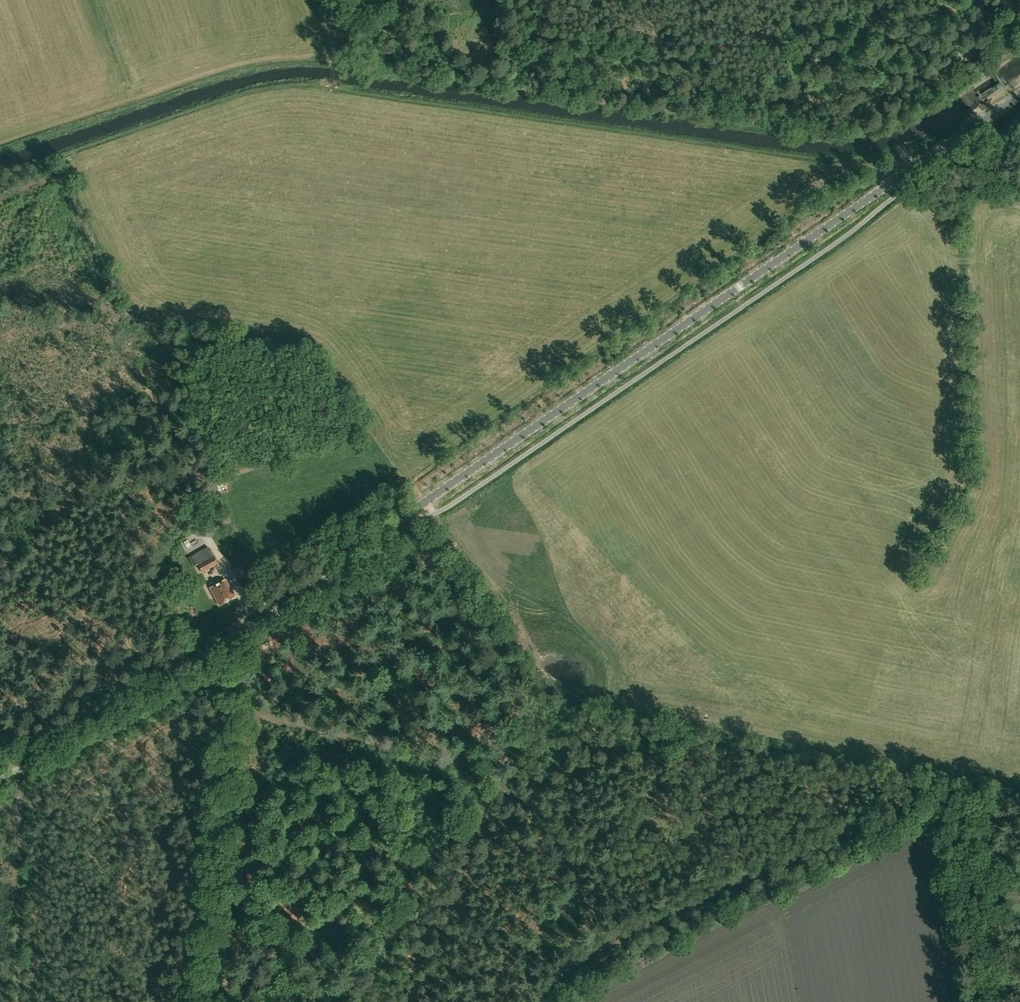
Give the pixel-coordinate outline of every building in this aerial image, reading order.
[(869,211),(887,201),(883,192),(864,203),(869,211)] [(218,564),(211,552),(208,546),(189,557),(194,566),(197,564),(202,572),(218,564)] [(219,606),(235,597),(225,579),(210,588),(219,606)]
